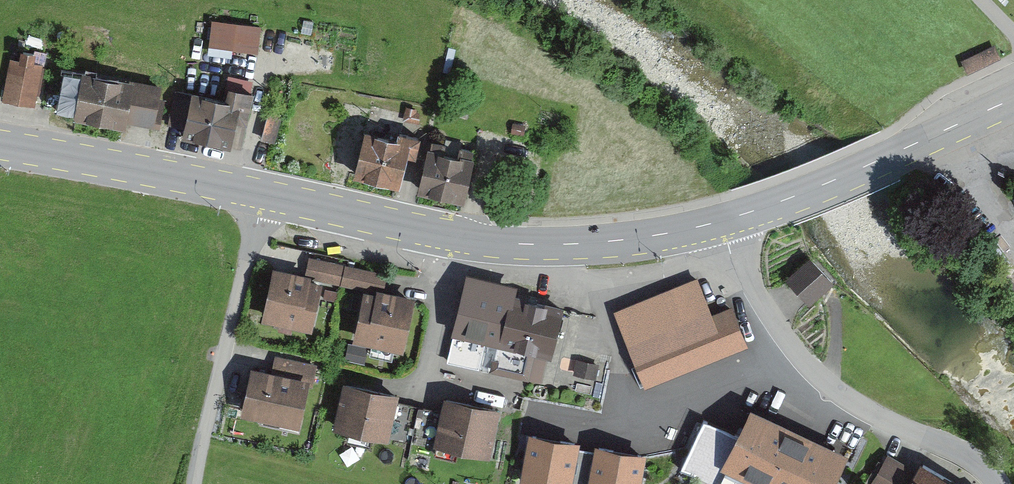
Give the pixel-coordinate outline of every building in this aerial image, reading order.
[(235,51),(258,54),(262,24),(213,17),(208,53),(234,57),(235,51)] [(961,61),(967,74),(1001,58),(995,46),(961,61)] [(1,98),(29,103),(36,64),(27,63),(29,53),(19,51),(17,61),(9,59),(1,98)] [(122,113),(150,119),(156,87),(127,82),(127,83),(81,74),(80,75),(70,73),(64,100),(75,102),(72,115),(120,124),(122,113)] [(173,90),(166,122),(182,126),(180,134),(226,144),(231,120),(241,122),(248,93),(225,88),(222,101),(189,94),(173,90)] [(400,119),(414,122),(414,113),(411,112),(412,110),(403,108),(400,119)] [(352,173),(393,183),(401,153),(411,155),(415,138),(395,133),(393,141),(362,133),(352,173)] [(416,189),(458,198),(467,160),(466,160),(469,151),(456,148),(457,144),(442,141),(441,144),(428,141),(426,150),(416,189)] [(816,291),(827,280),(807,258),(785,279),(797,292),(805,301),(816,291)] [(312,259),(308,276),(340,283),(344,266),(312,259)] [(374,273),(344,266),(340,283),(362,288),(371,289),(374,273)] [(303,277),(272,271),(262,316),(305,325),(314,284),(302,282),(303,277)] [(495,341),(488,369),(523,377),(530,349),(545,353),(556,308),(462,285),(451,330),(495,341)] [(645,390),(749,353),(734,309),(710,318),(697,288),(617,316),(645,390)] [(396,346),(407,300),(375,293),(374,298),(362,295),(353,336),(396,346)] [(241,411),(293,422),(301,382),(306,383),(310,365),(279,358),(275,376),(250,370),(241,411)] [(572,373),(589,377),(592,364),(575,360),(572,373)] [(382,437),(407,442),(414,412),(389,407),(392,395),(368,390),(342,384),(332,426),(382,437)] [(484,454),(493,410),(442,399),(438,417),(414,412),(407,442),(432,448),(433,443),(454,448),(484,454)] [(755,483),(834,483),(847,459),(752,409),(722,467),(755,483)] [(576,444),(528,437),(521,483),(571,483),(576,444)] [(590,483),(638,483),(642,455),(596,448),(590,483)] [(884,458),(869,483),(954,483),(919,464),(914,475),(884,458)]
